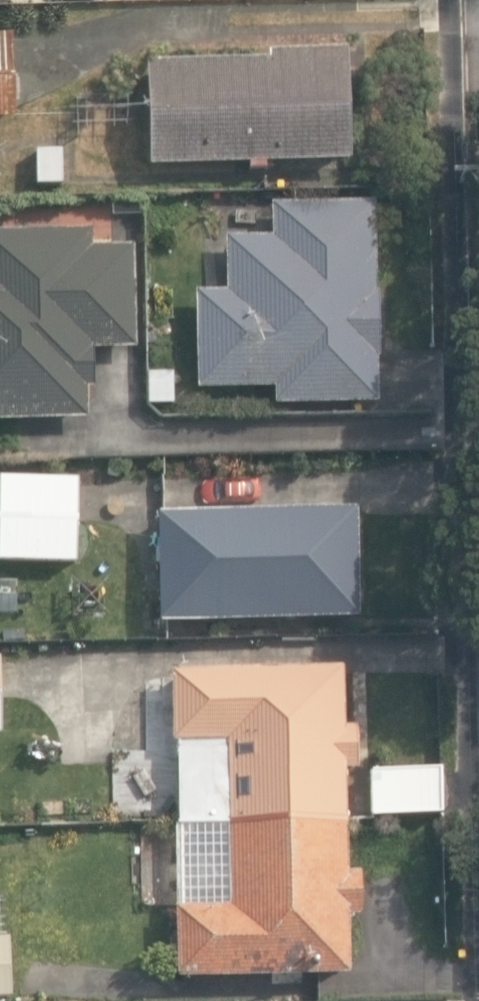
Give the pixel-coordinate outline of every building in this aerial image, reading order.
[(15,113),(13,27),(0,28),(0,114),(15,113)] [(149,61),(152,165),(350,160),(347,46),(269,48),(269,58),(149,61)] [(38,184),(64,184),(64,148),(37,148),(38,184)] [(274,387),(274,403),(379,401),(378,357),(380,357),(379,291),(377,291),(375,201),(273,203),(273,237),(226,238),(227,290),(196,291),(198,388),(274,387)] [(89,417),(88,384),(99,383),(97,345),(137,344),(134,242),(95,243),(94,224),(0,227),(0,419),(89,417)] [(169,369),(149,370),(151,407),(172,406),(169,369)] [(77,563),(79,477),(1,475),(0,519),(0,561),(77,563)] [(160,512),(163,622),(362,617),(359,507),(160,512)] [(179,905),(181,976),(353,973),(352,913),(363,913),(362,869),(350,870),(348,768),(361,768),(360,725),(348,725),(347,666),(174,669),(175,741),(180,741),(182,823),(231,822),(233,904),(179,905)] [(373,767),(375,815),(444,813),(442,764),(373,767)] [(16,999),(13,935),(0,936),(0,999),(16,999)]
